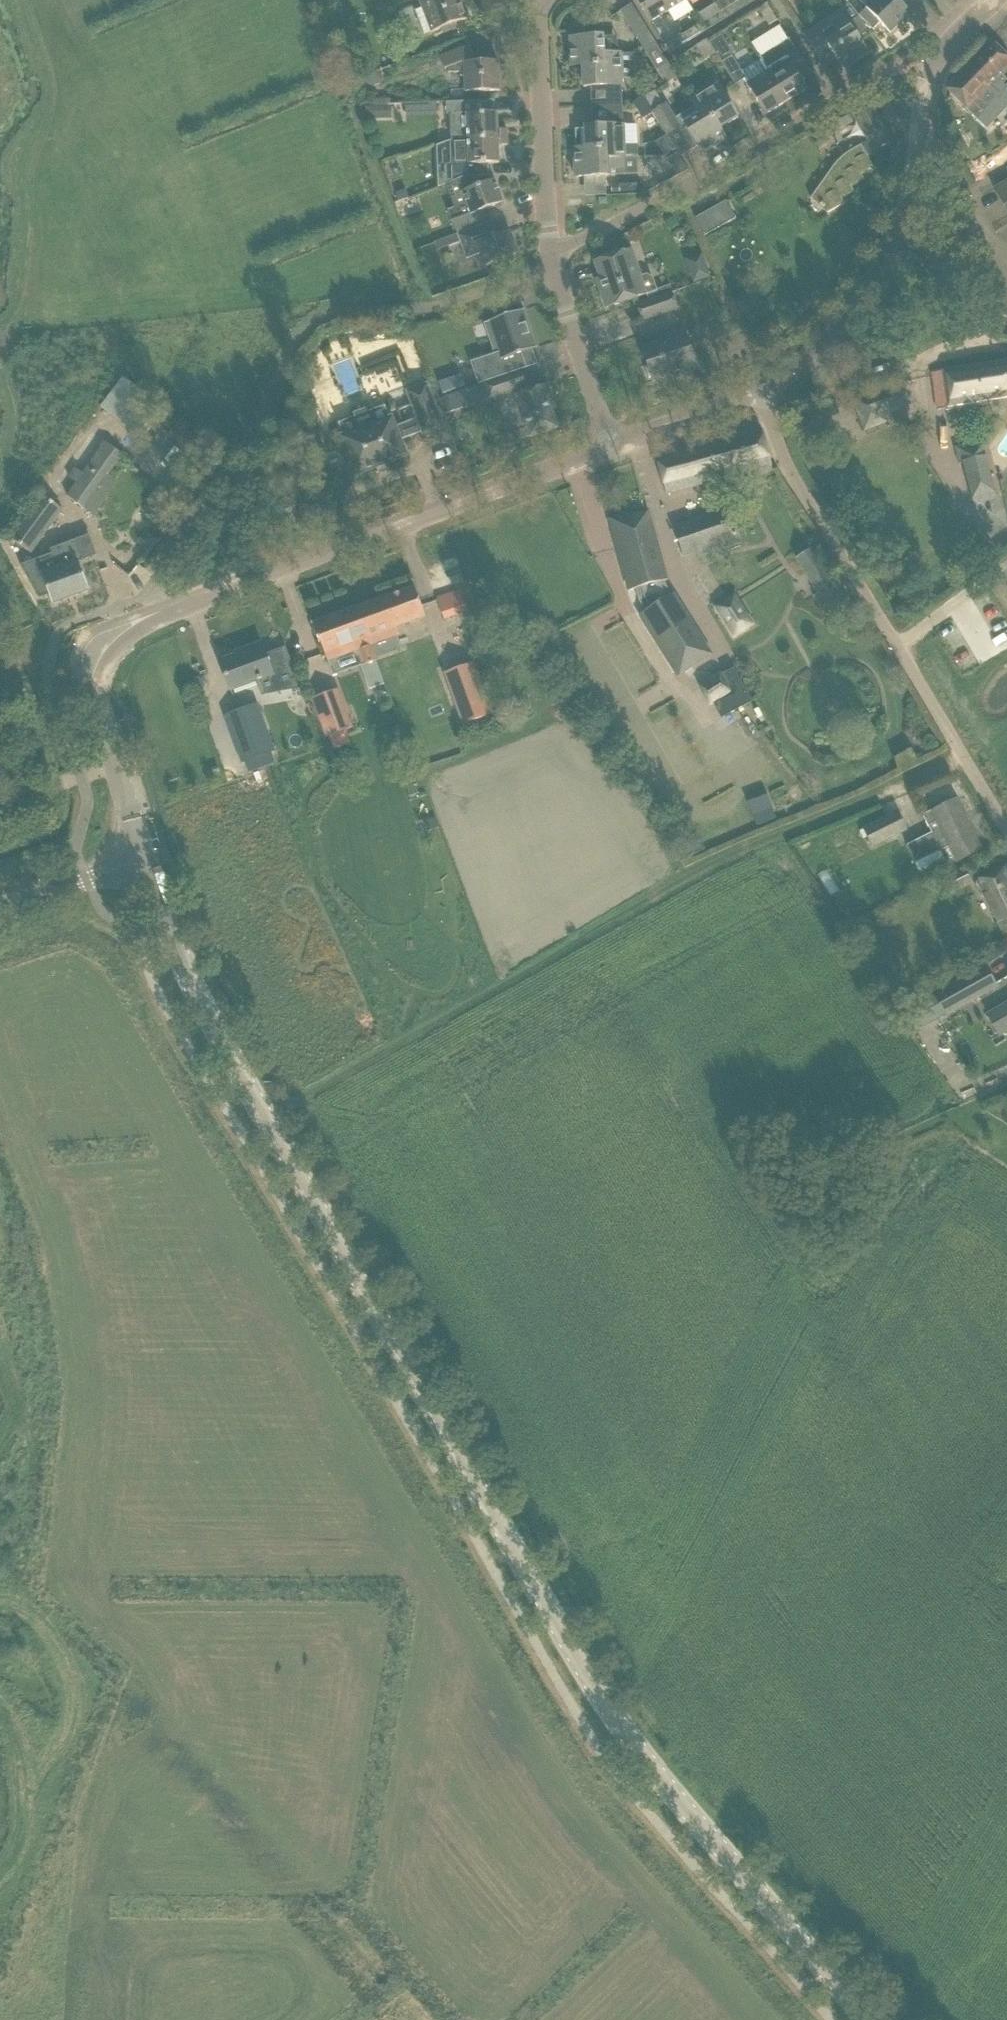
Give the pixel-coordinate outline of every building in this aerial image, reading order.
[(415,10),(424,34),(431,31),(432,31),(450,24),(469,17),(462,0),(420,0),(422,7),(415,10)] [(662,0),(637,0),(650,22),(668,10),(662,0)] [(668,10),(686,0),(662,0),(668,10)] [(738,0),(720,11),(724,19),(743,8),(738,0)] [(873,29),(880,22),(890,32),(911,12),(900,0),(874,0),(866,7),(866,8),(859,15),(873,29)] [(631,27),(646,52),(657,45),(642,20),(632,3),(621,10),(631,27)] [(765,3),(758,8),(769,25),(776,20),(766,3),(765,3)] [(805,34),(804,34),(811,45),(822,62),(834,54),(840,65),(867,48),(859,36),(869,30),(859,16),(851,5),(822,23),(805,34)] [(720,11),(701,23),(706,31),(724,19),(720,11)] [(701,23),(683,34),(687,42),(706,31),(701,23)] [(571,65),(583,65),(605,64),(604,54),(604,36),(600,36),(600,30),(578,31),(579,37),(570,37),(571,65)] [(687,42),(683,34),(664,45),(669,53),(687,42)] [(696,46),(705,60),(716,53),(707,39),(696,46)] [(761,59),(786,101),(808,88),(801,78),(810,72),(795,48),(789,40),(760,58),(761,59)] [(947,89),(977,118),(987,128),(1006,108),(1006,99),(992,84),(1006,70),(1006,69),(1006,56),(992,40),(960,74),(947,89)] [(465,76),(466,92),(500,90),(498,60),(475,61),(475,57),(470,44),(451,51),(440,56),(445,69),(446,68),(448,72),(460,72),(460,76),(465,76)] [(657,45),(646,52),(666,84),(677,77),(657,45)] [(605,64),(583,65),(584,86),(622,85),(621,53),(604,54),(605,64)] [(786,101),(761,59),(742,71),(732,55),(721,62),(735,85),(744,80),(755,97),(765,114),(786,101)] [(992,84),(1006,99),(1006,69),(1006,70),(992,84)] [(379,70),(363,76),(365,81),(368,84),(373,85),(377,84),(380,80),(381,76),(379,70)] [(691,101),(700,115),(700,116),(708,111),(719,128),(720,128),(738,117),(718,84),(691,101)] [(652,112),(667,135),(681,126),(667,103),(664,105),(655,91),(644,97),(653,111),(652,112)] [(642,118),(652,112),(653,111),(644,97),(633,104),(642,118)] [(507,137),(507,129),(498,129),(497,112),(488,113),(487,100),(486,100),(446,102),(447,113),(451,113),(451,128),(452,139),(507,137)] [(390,105),(374,106),(374,118),(390,117),(390,105)] [(866,156),(874,152),(893,141),(873,105),(854,116),(868,141),(854,149),(841,158),(835,166),(812,199),(826,213),(843,203),(840,199),(853,191),(851,186),(864,179),(861,174),(873,168),(866,156)] [(825,122),(826,123),(831,133),(853,121),(847,110),(825,122)] [(700,116),(700,115),(685,124),(686,127),(681,130),(692,149),(698,146),(702,153),(726,138),(720,128),(719,128),(708,111),(700,116)] [(586,128),(575,129),(576,148),(576,149),(607,147),(608,157),(624,156),(637,156),(636,124),(624,125),(605,126),(585,126),(586,128)] [(675,149),(667,135),(656,141),(665,156),(675,149)] [(499,162),(499,145),(508,145),(507,137),(452,139),(452,163),(453,166),(437,166),(438,187),(446,183),(453,180),(465,176),(476,175),(476,176),(489,175),(488,163),(499,162)] [(576,148),(574,148),(575,176),(584,176),(584,182),(606,181),(606,175),(609,175),(609,168),(625,167),(624,156),(608,157),(607,147),(576,149),(576,148)] [(678,154),(669,159),(677,173),(686,167),(678,154)] [(452,220),(457,234),(488,223),(483,210),(503,202),(495,179),(480,185),(476,176),(476,175),(465,176),(453,180),(446,183),(454,207),(448,210),(452,220)] [(994,189),(1006,210),(1006,181),(994,189)] [(404,190),(392,195),(395,203),(407,198),(404,190)] [(724,197),(715,202),(717,206),(718,205),(723,213),(722,214),(724,217),(733,212),(731,209),(732,208),(727,200),(726,200),(724,197)] [(488,223),(457,234),(463,249),(467,258),(481,253),(486,265),(518,253),(509,230),(493,236),(488,223)] [(647,294),(648,298),(648,299),(672,291),(670,285),(657,289),(653,277),(647,274),(640,276),(631,248),(595,261),(604,288),(601,289),(607,307),(647,294)] [(648,299),(648,298),(636,302),(643,321),(678,308),(672,291),(648,299)] [(494,354),(471,362),(478,384),(527,367),(522,353),(536,348),(523,310),(501,317),(491,320),(492,322),(490,322),(494,334),(500,351),(494,354)] [(699,368),(685,329),(674,333),(676,338),(661,343),(660,342),(641,348),(642,350),(648,367),(645,367),(649,377),(651,377),(652,380),(681,370),(682,374),(699,368)] [(932,374),(938,409),(1006,399),(1006,361),(932,372),(932,374)] [(484,383),(489,398),(527,385),(522,370),(484,383)] [(102,403),(130,425),(153,395),(125,374),(102,403)] [(465,385),(461,374),(438,382),(442,393),(465,385)] [(853,400),(860,417),(908,399),(902,382),(853,400)] [(516,393),(530,436),(558,427),(550,402),(554,401),(548,383),(516,393)] [(343,436),(343,435),(341,436),(342,438),(355,472),(355,474),(358,474),(357,473),(404,456),(405,456),(407,455),(406,453),(405,453),(400,439),(423,431),(424,433),(442,426),(427,385),(408,392),(418,417),(395,426),(392,419),(393,419),(392,417),(390,418),(343,436)] [(447,413),(459,409),(454,394),(442,398),(447,413)] [(153,480),(204,440),(186,418),(136,458),(153,480)] [(772,465),(762,428),(657,455),(667,493),(772,465)] [(67,496),(83,507),(120,454),(104,442),(67,496)] [(970,442),(954,446),(959,463),(962,463),(974,505),(998,498),(983,442),(971,446),(970,442)] [(160,490),(147,506),(158,515),(171,499),(160,490)] [(279,501),(283,510),(297,505),(294,495),(279,501)] [(10,537),(30,551),(58,512),(39,498),(10,537)] [(226,506),(228,513),(238,509),(236,502),(226,506)] [(734,518),(748,514),(745,505),(731,509),(731,508),(674,527),(683,554),(696,550),(698,556),(742,542),(734,518)] [(667,580),(657,540),(654,541),(646,514),(632,518),(631,513),(610,519),(629,590),(635,588),(639,600),(645,611),(640,614),(675,672),(689,663),(691,667),(712,654),(702,638),(699,640),(680,611),(683,609),(673,593),(669,596),(662,581),(667,580)] [(149,532),(143,540),(153,547),(159,540),(149,532)] [(984,533),(977,537),(989,557),(996,552),(984,533)] [(63,565),(43,573),(54,603),(88,590),(67,534),(53,539),(63,565)] [(436,597),(445,619),(476,608),(468,586),(436,597)] [(414,587),(314,623),(325,653),(327,660),(360,649),(365,664),(361,666),(369,689),(384,684),(376,660),(370,645),(398,634),(395,627),(425,616),(422,605),(414,587)] [(735,631),(736,634),(750,625),(749,623),(750,622),(737,600),(735,602),(732,597),(716,607),(733,633),(735,631)] [(225,660),(220,661),(229,684),(231,690),(250,683),(273,674),(279,691),(301,687),(286,646),(265,653),(261,642),(244,649),(245,652),(225,660)] [(490,715),(472,663),(445,673),(464,724),(490,715)] [(734,667),(723,673),(721,675),(720,672),(698,684),(709,705),(722,698),(723,701),(729,713),(724,715),(725,716),(752,701),(734,667)] [(351,727),(344,705),(331,710),(325,693),(311,698),(325,736),(351,727)] [(225,715),(242,762),(274,751),(257,703),(225,715)] [(766,791),(747,798),(748,801),(753,813),(772,806),(767,794),(766,791)] [(932,832),(907,845),(916,863),(950,846),(958,861),(981,849),(956,799),(924,815),(932,832)] [(863,830),(872,848),(895,836),(886,818),(863,830)] [(1006,938),(1006,870),(1005,865),(977,880),(1006,938)] [(942,879),(950,894),(973,882),(965,867),(942,879)] [(934,993),(902,1011),(915,1033),(938,1019),(946,1015),(997,986),(985,965),(934,993)] [(987,1015),(999,1035),(1006,1031),(1006,1003),(1002,1006),(987,1015)]
